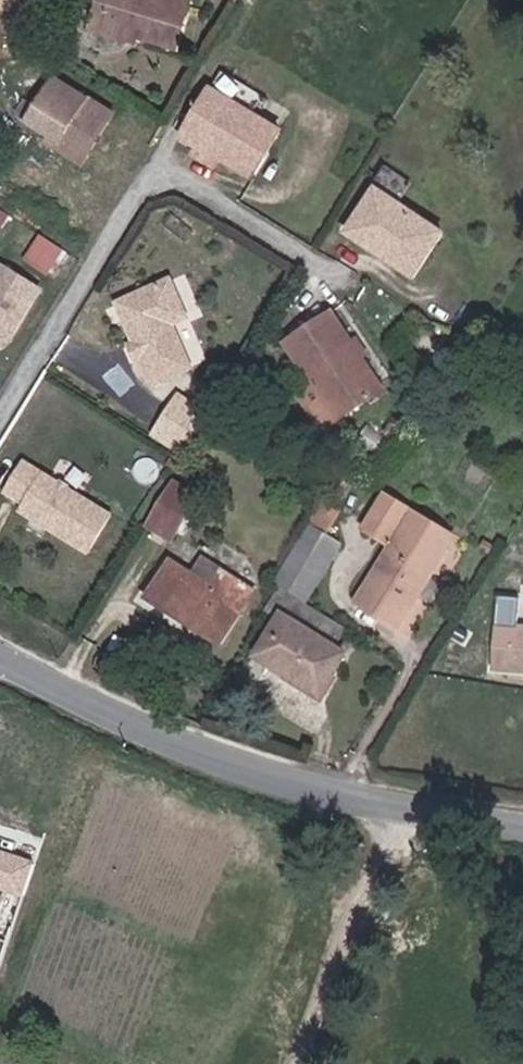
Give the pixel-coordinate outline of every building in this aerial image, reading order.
[(160,0),(112,0),(104,28),(182,51),(194,9),(160,0)] [(194,9),(196,0),(160,0),(194,9)] [(219,97),(265,124),(277,106),(230,78),(219,97)] [(68,146),(63,156),(93,173),(123,121),(56,83),(31,126),(68,146)] [(229,165),(262,184),(289,138),(265,124),(219,97),(191,143),(209,153),(229,165)] [(229,165),(209,153),(203,162),(223,174),(229,165)] [(407,212),(418,196),(391,179),(365,219),(370,222),(385,198),(407,212)] [(357,242),(424,285),(453,241),(407,212),(385,198),(370,222),(357,242)] [(42,232),(27,258),(52,273),(67,247),(42,232)] [(8,348),(47,285),(3,258),(0,263),(0,343),(8,348)] [(170,277),(119,300),(154,380),(187,365),(167,321),(186,312),(170,277)] [(295,355),(342,432),(387,405),(340,327),(295,355)] [(208,418),(181,401),(158,438),(186,455),(208,418)] [(82,550),(108,510),(19,455),(0,484),(0,489),(19,501),(14,508),(82,550)] [(379,503),(399,515),(403,508),(383,496),(379,503)] [(395,582),(417,595),(448,543),(399,515),(379,503),(363,531),(389,545),(383,557),(403,569),(395,582)] [(169,507),(167,505),(153,527),(172,539),(186,518),(169,507)] [(403,508),(399,515),(448,543),(452,537),(403,508)] [(294,574),(324,593),(345,555),(315,536),(312,542),(294,574)] [(395,626),(417,595),(395,582),(403,569),(383,557),(356,603),(395,626)] [(239,585),(221,574),(211,591),(173,565),(151,598),(207,634),(239,585)] [(284,592),(314,610),(324,593),(294,574),(284,592)] [(495,626),(491,668),(511,669),(522,670),(522,628),(495,626)] [(259,670),(322,703),(344,662),(282,629),(259,670)] [(5,898),(22,904),(35,864),(0,852),(0,912),(5,898)]
